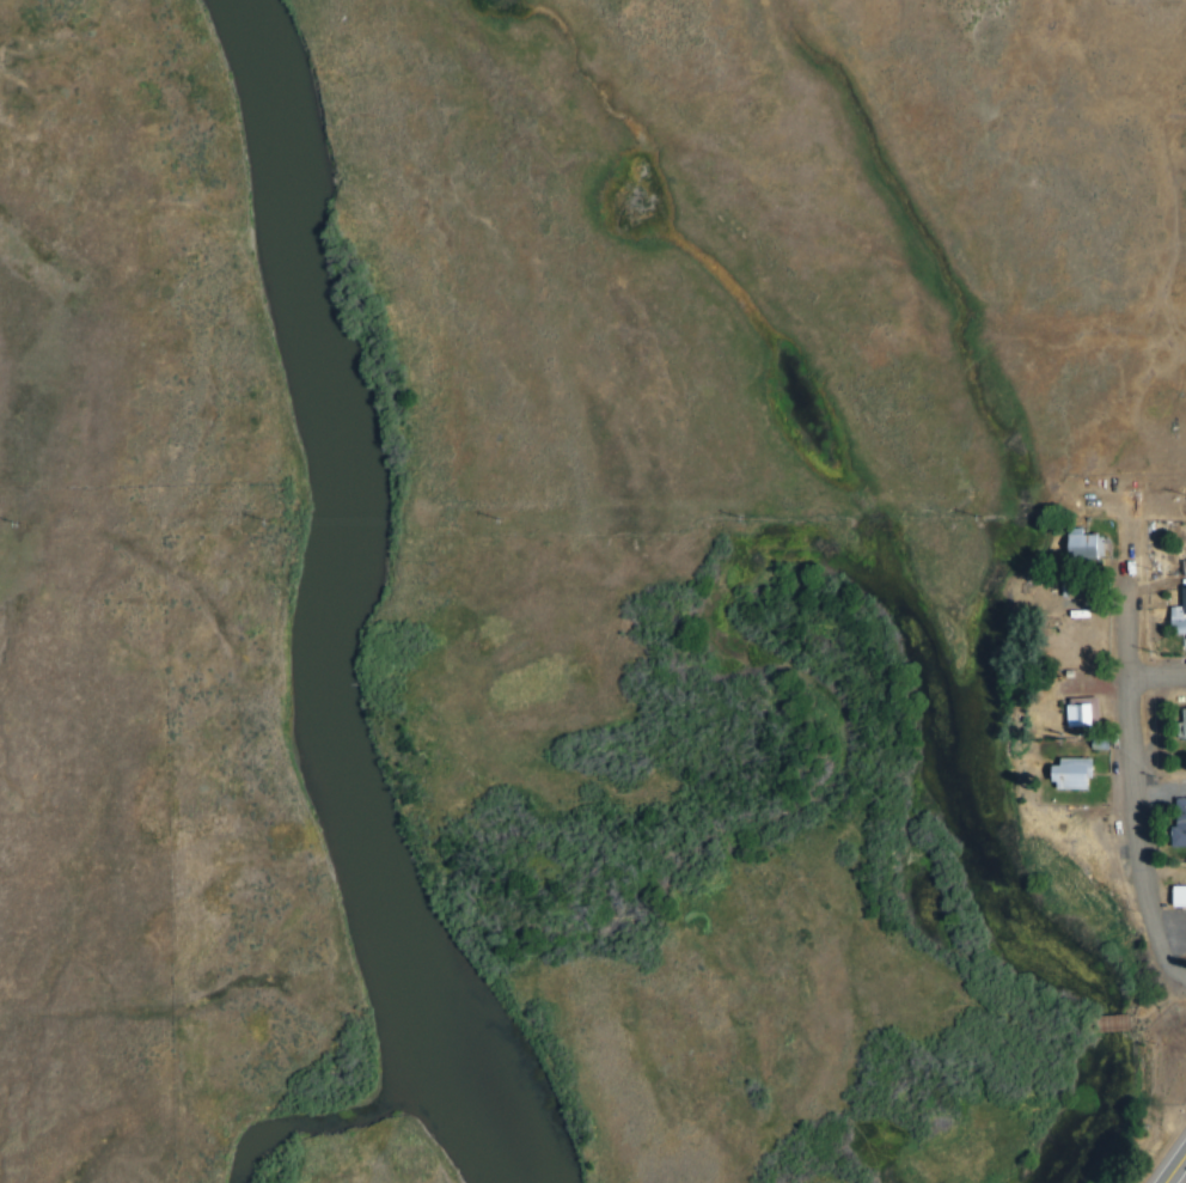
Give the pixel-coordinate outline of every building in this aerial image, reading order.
[(1080,529),(1063,528),(1062,559),(1100,560),(1101,536),(1080,535),(1080,529)] [(1081,529),(1098,529),(1098,535),(1109,535),(1109,538),(1119,538),(1119,556),(1112,556),(1112,560),(1081,561),(1081,529)] [(1178,607),(1166,607),(1167,634),(1185,634),(1185,588),(1178,588),(1178,607)] [(1083,699),(1083,705),(1077,705),(1077,728),(1109,727),(1108,697),(1083,699)] [(1179,709),(1179,723),(1174,723),(1174,738),(1185,738),(1185,708),(1179,709)] [(1107,758),(1107,779),(1101,779),(1101,791),(1066,791),(1066,780),(1062,780),(1060,767),(1071,767),(1071,758),(1107,758)] [(1185,847),(1185,799),(1172,799),(1173,828),(1168,828),(1168,848),(1185,847)] [(1168,886),(1168,908),(1185,908),(1185,886),(1168,886)]
